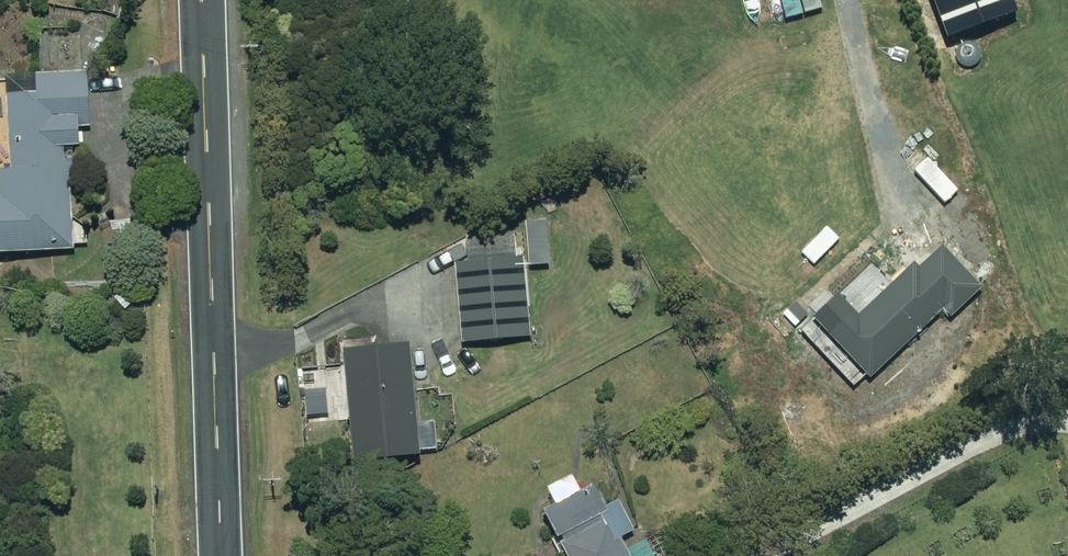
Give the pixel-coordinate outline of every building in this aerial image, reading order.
[(73,248),(67,173),(73,172),(72,146),(77,145),(75,128),(89,126),(85,72),(32,75),(33,94),(2,96),(7,170),(0,171),(0,254),(73,248)] [(938,214),(943,232),(959,228),(954,209),(938,214)] [(470,236),(453,244),(460,257),(476,249),(470,236)] [(965,262),(971,271),(980,265),(973,256),(965,262)] [(454,263),(460,343),(530,337),(523,258),(454,263)] [(340,350),(352,477),(375,475),(374,461),(418,457),(408,344),(340,350)] [(573,419),(569,401),(560,403),(564,421),(573,419)] [(619,538),(633,531),(617,501),(603,508),(591,484),(540,511),(564,555),(629,555),(619,538)]
